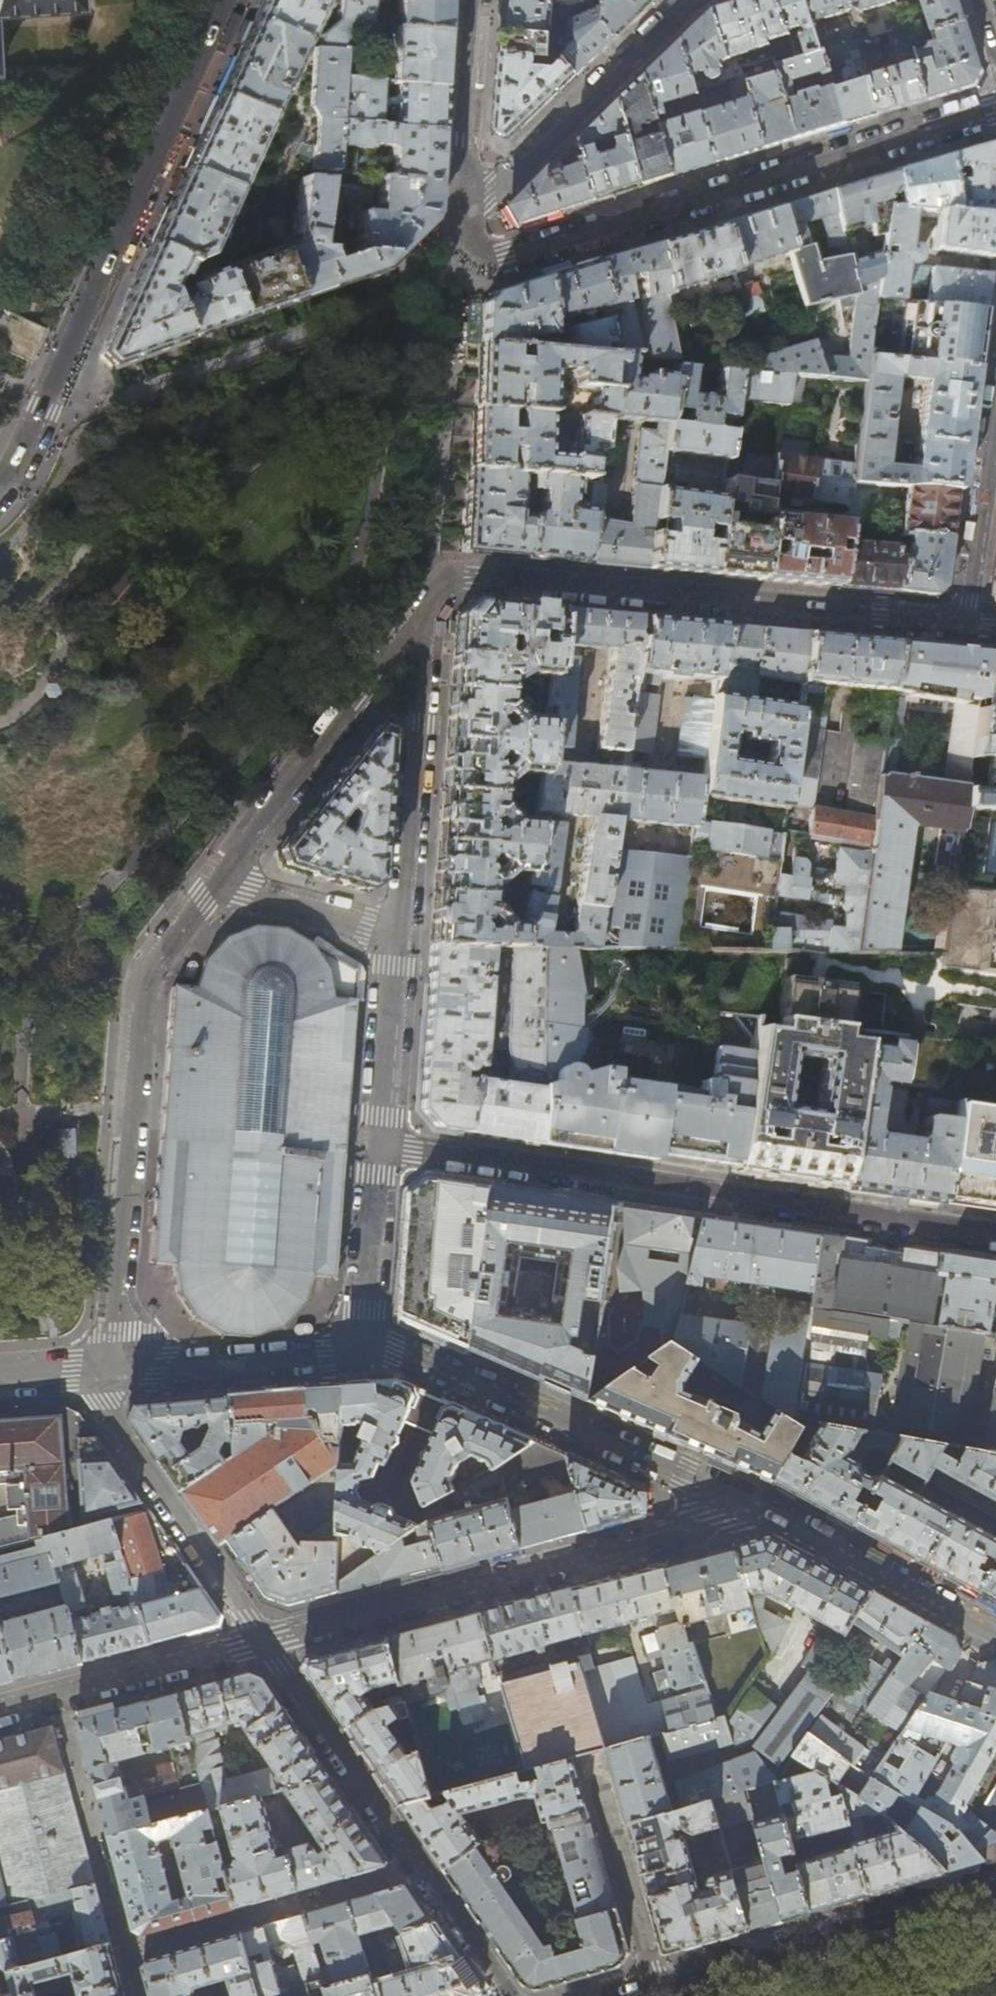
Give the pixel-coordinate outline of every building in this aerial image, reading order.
[(78,10),(77,0),(0,0),(0,16),(78,10)] [(248,24),(300,48),(322,0),(259,0),(248,24)] [(297,245),(277,253),(294,302),(333,289),(375,273),(391,258),(316,251),(325,181),(326,168),(335,170),(335,168),(338,122),(339,109),(339,103),(340,98),(340,94),(341,80),(345,24),(368,26),(372,0),(342,0),(338,22),(321,37),(319,49),(314,49),(309,105),(317,118),(313,179),(304,178),(295,242),(297,245)] [(395,29),(445,34),(447,9),(447,0),(398,0),(395,29)] [(504,31),(549,35),(552,8),(556,8),(557,2),(552,2),(552,0),(507,0),(504,31)] [(604,0),(570,21),(569,36),(573,37),(593,59),(598,55),(616,36),(602,21),(604,0)] [(604,0),(602,21),(616,36),(636,17),(652,1),(653,0),(604,0)] [(714,10),(734,79),(742,76),(738,61),(744,59),(743,54),(770,46),(768,42),(789,36),(788,30),(779,0),(747,0),(745,1),(714,10)] [(788,30),(803,26),(804,30),(800,38),(806,57),(823,52),(806,0),(779,0),(788,30)] [(861,12),(858,0),(806,0),(823,52),(824,51),(857,41),(870,37),(861,12)] [(861,12),(896,0),(895,0),(858,0),(861,12)] [(935,42),(929,44),(929,47),(913,52),(929,100),(960,90),(975,86),(982,72),(959,1),(959,0),(921,0),(935,42)] [(695,28),(683,40),(692,75),(704,70),(707,79),(709,80),(710,80),(712,80),(717,78),(719,76),(720,82),(728,80),(734,79),(714,10),(713,11),(695,28)] [(910,14),(901,17),(904,26),(905,26),(911,45),(918,43),(922,36),(915,16),(910,14)] [(300,48),(248,24),(234,56),(215,99),(268,121),(300,48)] [(384,28),(377,27),(368,26),(345,24),(341,80),(377,83),(394,85),(441,89),(443,63),(445,34),(395,29),(394,29),(391,68),(385,68),(386,63),(385,63),(383,63),(382,64),(381,64),(381,65),(384,28)] [(905,26),(904,26),(887,32),(899,67),(881,73),(879,67),(875,69),(869,49),(880,45),(876,35),(870,37),(857,41),(879,114),(902,108),(929,100),(913,52),(911,45),(905,26)] [(549,35),(504,31),(503,43),(502,54),(545,58),(559,59),(563,55),(551,54),(552,35),(549,35)] [(573,37),(569,36),(566,36),(563,55),(559,59),(560,59),(563,61),(576,74),(577,75),(585,67),(593,59),(573,37)] [(697,90),(694,80),(692,75),(683,40),(660,61),(646,75),(659,121),(663,135),(674,176),(695,170),(717,164),(703,111),(665,123),(665,113),(662,103),(698,93),(697,90)] [(857,41),(824,51),(829,68),(845,63),(847,69),(846,70),(844,71),(844,72),(843,73),(844,75),(847,85),(836,89),(847,124),(864,119),(879,114),(857,41)] [(836,89),(829,68),(824,51),(823,52),(806,57),(776,67),(778,73),(786,99),(790,110),(798,139),(826,131),(847,124),(836,89)] [(545,58),(502,54),(498,96),(495,132),(509,139),(545,104),(576,74),(563,61),(553,69),(535,68),(535,63),(544,64),(545,58)] [(778,73),(747,82),(766,149),(787,142),(798,139),(790,110),(783,112),(779,101),(786,99),(778,73)] [(630,91),(621,100),(646,185),(661,181),(674,176),(663,135),(645,140),(641,126),(659,121),(646,75),(630,91)] [(716,101),(701,105),(703,111),(717,164),(746,155),(766,149),(747,82),(745,76),(742,76),(734,79),(728,80),(734,104),(718,108),(716,101)] [(697,90),(703,88),(704,88),(701,78),(694,80),(697,90)] [(374,126),(377,83),(341,80),(340,94),(349,95),(348,109),(339,109),(338,122),(374,126)] [(441,89),(394,85),(391,128),(393,129),(393,127),(437,132),(439,113),(441,89)] [(703,88),(697,90),(698,93),(699,100),(706,98),(703,88)] [(268,121),(215,99),(195,141),(181,173),(235,197),(268,121)] [(622,192),(646,185),(621,100),(600,120),(579,140),(597,200),(622,192)] [(391,128),(374,126),(338,122),(335,168),(352,171),(354,147),(373,149),(372,163),(389,165),(389,177),(433,183),(435,161),(437,132),(393,127),(393,129),(391,128)] [(550,168),(511,207),(520,223),(562,210),(597,200),(579,140),(569,150),(574,167),(557,172),(556,169),(560,167),(560,161),(562,160),(561,159),(562,158),(561,157),(550,168)] [(949,170),(965,169),(964,181),(956,181),(955,175),(950,175),(955,215),(995,220),(995,212),(995,144),(994,142),(948,156),(949,170)] [(950,175),(949,170),(948,156),(919,165),(896,172),(897,190),(899,209),(911,210),(928,212),(928,203),(936,199),(938,208),(933,208),(932,212),(936,213),(955,215),(950,175)] [(841,188),(831,191),(843,252),(844,257),(852,296),(854,296),(872,298),(885,207),(887,207),(883,195),(897,190),(896,172),(852,185),(841,188)] [(189,269),(204,264),(235,197),(181,173),(166,205),(147,247),(189,269)] [(365,197),(366,185),(325,181),(316,251),(391,258),(407,242),(426,223),(431,214),(432,208),(432,198),(433,183),(389,177),(379,175),(376,213),(358,212),(356,244),(338,243),(342,195),(365,197)] [(804,199),(775,208),(787,251),(802,307),(852,296),(844,257),(814,264),(809,247),(806,248),(800,225),(819,219),(826,251),(835,249),(836,253),(843,252),(831,191),(804,199)] [(899,209),(887,207),(885,207),(872,298),(874,298),(982,309),(987,275),(911,266),(916,262),(918,252),(915,246),(906,245),(911,210),(899,209)] [(740,219),(717,226),(729,269),(787,251),(775,208),(740,219)] [(995,220),(955,215),(936,213),(931,250),(989,259),(995,220)] [(686,235),(656,244),(666,309),(673,307),(671,291),(730,274),(729,269),(717,226),(686,235)] [(627,253),(595,262),(610,352),(613,353),(635,355),(621,279),(628,277),(629,279),(630,279),(631,280),(632,281),(633,281),(634,281),(635,281),(648,357),(673,360),(666,309),(656,244),(627,253)] [(98,356),(108,368),(151,352),(178,343),(163,303),(178,271),(183,273),(189,269),(147,247),(125,296),(98,356)] [(277,253),(276,251),(218,272),(234,323),(267,312),(294,302),(277,253)] [(571,269),(542,278),(547,324),(595,310),(598,322),(564,329),(570,355),(612,359),(613,353),(610,352),(595,262),(571,269)] [(218,272),(194,281),(189,269),(183,273),(178,271),(163,303),(178,343),(201,335),(234,323),(218,272)] [(549,353),(547,324),(542,278),(515,287),(499,291),(491,294),(481,306),(481,308),(478,345),(515,349),(514,340),(532,338),(533,351),(549,353)] [(734,290),(742,319),(759,314),(754,297),(757,296),(754,285),(734,290)] [(874,298),(872,298),(854,296),(846,360),(816,357),(822,378),(862,381),(866,358),(874,298)] [(30,361),(38,344),(45,328),(0,306),(0,346),(30,361)] [(749,345),(757,374),(788,377),(822,379),(822,378),(816,357),(812,342),(774,354),(770,339),(749,345)] [(533,351),(515,349),(478,345),(476,370),(475,377),(473,410),(504,413),(505,396),(508,396),(508,392),(513,392),(512,396),(515,396),(514,414),(542,417),(546,372),(568,374),(571,379),(570,391),(586,393),(583,421),(603,423),(603,417),(612,359),(570,355),(549,353),(533,351)] [(974,367),(866,358),(851,464),(848,485),(876,486),(895,487),(956,490),(965,433),(974,367)] [(633,362),(612,359),(603,417),(657,423),(655,433),(641,431),(628,525),(603,522),(608,486),(601,485),(603,473),(595,472),(594,481),(582,563),(611,566),(645,569),(674,377),(649,374),(645,373),(644,380),(631,379),(633,362)] [(717,516),(733,400),(737,373),(676,368),(674,377),(645,569),(675,572),(708,575),(717,516)] [(717,516),(708,575),(729,577),(758,580),(761,558),(763,543),(767,513),(770,497),(776,456),(780,429),(784,404),(788,377),(757,374),(758,375),(737,373),(733,400),(754,402),(753,412),(744,412),(740,437),(747,450),(737,517),(731,516),(731,517),(717,516)] [(796,406),(784,404),(780,429),(792,431),(796,406)] [(502,428),(504,413),(473,410),(470,441),(468,469),(498,472),(500,452),(510,453),(509,468),(504,467),(503,473),(533,476),(584,480),(588,451),(598,452),(603,423),(583,421),(574,420),(572,446),(566,446),(565,458),(560,461),(540,459),(543,423),(552,424),(553,418),(542,417),(514,414),(512,429),(502,428)] [(851,464),(776,456),(770,497),(845,506),(848,485),(851,464)] [(503,473),(498,472),(468,469),(465,505),(461,551),(492,554),(521,557),(527,519),(515,518),(518,489),(524,490),(522,510),(528,511),(533,476),(503,473)] [(594,481),(584,480),(533,476),(528,511),(527,519),(521,557),(550,560),(582,563),(594,481)] [(872,526),(876,486),(848,485),(845,506),(843,521),(839,544),(838,555),(833,587),(864,590),(895,593),(900,560),(896,559),(891,557),(893,548),(857,544),(859,532),(865,533),(866,525),(872,526)] [(945,567),(956,490),(895,487),(895,495),(897,495),(893,529),(895,537),(902,537),(902,541),(907,542),(905,560),(900,559),(900,560),(895,593),(910,594),(931,596),(942,588),(945,567)] [(770,556),(770,557),(769,558),(769,559),(761,558),(758,580),(795,583),(833,587),(838,555),(828,554),(829,543),(839,544),(843,521),(767,513),(763,543),(777,545),(776,554),(772,555),(770,556)] [(891,535),(895,537),(893,529),(881,527),(881,534),(891,535)] [(522,675),(550,678),(556,610),(511,606),(472,602),(456,623),(454,649),(451,690),(506,694),(506,684),(508,685),(522,675)] [(633,636),(633,634),(634,632),(634,617),(591,613),(556,610),(550,678),(548,697),(547,707),(553,708),(552,718),(547,717),(546,719),(541,776),(538,799),(536,814),(591,820),(586,836),(573,908),(574,908),(571,931),(566,936),(544,936),(561,828),(535,823),(531,849),(539,850),(537,864),(529,862),(527,874),(525,887),(540,890),(539,894),(534,893),(534,896),(524,894),(519,924),(516,949),(540,949),(585,950),(594,950),(604,874),(600,874),(599,881),(595,880),(596,869),(605,870),(608,851),(612,821),(619,772),(589,769),(573,767),(573,768),(565,767),(575,653),(580,653),(580,648),(609,651),(595,758),(621,761),(622,752),(630,693),(631,689),(637,641),(636,641),(634,640),(633,639),(633,636)] [(640,641),(637,641),(631,689),(644,690),(645,685),(657,686),(660,680),(662,680),(663,680),(677,681),(677,682),(680,682),(680,680),(679,680),(679,679),(713,681),(721,626),(681,622),(643,618),(643,632),(644,634),(644,637),(643,639),(642,640),(640,641)] [(721,626),(713,681),(710,702),(702,761),(699,781),(696,798),(784,811),(788,778),(798,709),(751,702),(755,678),(801,684),(808,634),(760,629),(721,626)] [(849,638),(808,634),(801,684),(800,693),(799,699),(798,709),(788,778),(816,782),(827,710),(803,706),(805,693),(824,696),(825,685),(889,691),(889,690),(896,642),(849,638)] [(938,646),(896,642),(889,690),(979,698),(986,651),(938,646)] [(986,651),(979,698),(973,738),(973,741),(995,743),(995,652),(986,651)] [(546,719),(520,717),(507,704),(505,704),(506,694),(451,690),(446,742),(443,792),(498,796),(498,786),(500,786),(516,774),(541,776),(546,719)] [(630,693),(622,752),(649,755),(657,697),(630,693)] [(676,758),(702,761),(710,702),(684,698),(676,758)] [(872,738),(882,739),(887,706),(887,704),(877,703),(872,738)] [(887,706),(882,739),(882,742),(867,847),(866,856),(852,955),(888,955),(906,825),(938,830),(932,867),(953,871),(962,810),(973,741),(973,738),(952,738),(944,788),(898,782),(901,762),(910,764),(917,711),(887,706)] [(387,734),(373,728),(340,771),(306,814),(326,828),(329,824),(336,815),(344,813),(344,814),(345,817),(346,818),(347,819),(348,819),(342,835),(356,845),(378,847),(382,800),(387,734)] [(806,837),(867,847),(882,742),(855,737),(844,817),(810,811),(806,837)] [(973,741),(962,810),(995,810),(995,743),(973,741)] [(619,772),(612,821),(692,830),(693,825),(693,821),(696,798),(699,781),(619,772)] [(499,807),(497,807),(498,796),(443,792),(441,816),(439,843),(531,849),(511,820),(499,807)] [(962,810),(953,871),(940,956),(888,955),(852,955),(764,953),(675,952),(656,951),(676,1009),(756,1019),(862,1033),(902,1038),(995,1051),(995,810),(962,810)] [(377,868),(378,847),(356,845),(342,835),(342,836),(342,837),(339,841),(337,840),(335,839),(334,840),(332,840),(332,838),(324,831),(326,828),(306,814),(293,831),(277,852),(282,866),(322,878),(363,891),(376,883),(377,868)] [(707,826),(693,825),(692,830),(688,860),(675,952),(764,953),(772,898),(780,837),(771,836),(772,830),(766,830),(766,833),(707,826)] [(506,874),(507,872),(527,874),(529,862),(531,849),(439,843),(435,887),(431,947),(516,949),(519,924),(502,923),(503,921),(488,907),(486,907),(488,888),(490,888),(506,874)] [(835,848),(830,885),(788,879),(785,901),(772,898),(764,953),(852,955),(866,856),(840,852),(841,848),(835,848)] [(688,860),(608,851),(605,870),(604,874),(594,950),(656,951),(675,952),(688,860)] [(193,988),(171,986),(165,1065),(159,1143),(150,1263),(170,1264),(174,1296),(193,1320),(221,1334),(254,1336),(279,1327),(301,1302),(308,1275),(330,1276),(339,1171),(340,1158),(353,1001),(332,999),(326,970),(307,946),(283,929),(252,927),(224,938),(203,960),(193,988)] [(353,1001),(355,972),(307,946),(326,970),(332,999),(353,1001)] [(516,949),(431,947),(428,985),(422,1062),(418,1109),(433,1128),(477,1135),(535,1143),(537,1064),(540,949),(516,949)] [(651,1155),(732,1167),(742,1104),(750,1056),(713,1050),(707,1086),(695,1084),(693,1098),(662,1087),(622,1084),(622,1080),(611,1078),(611,1076),(595,1073),(595,1074),(576,1075),(574,1070),(570,1067),(581,1055),(581,1030),(576,1030),(576,1027),(589,1027),(590,996),(584,996),(585,950),(540,949),(537,1064),(535,1143),(572,1149),(634,1158),(650,1161),(651,1155)] [(862,1033),(756,1019),(750,1056),(742,1104),(732,1167),(731,1173),(755,1176),(813,1185),(839,1189),(859,1052),(862,1033)] [(900,1049),(895,1084),(926,1088),(951,1092),(940,1199),(957,1202),(991,1207),(995,1208),(995,1051),(902,1038),(900,1049)] [(885,1056),(859,1052),(839,1189),(868,1193),(939,1204),(940,1199),(951,1092),(926,1088),(918,1141),(911,1146),(871,1140),(867,1132),(874,1092),(870,1088),(876,1082),(894,1085),(895,1084),(900,1049),(886,1047),(885,1056)] [(80,1165),(79,1118),(55,1119),(56,1165),(80,1165)] [(470,1349),(494,1188),(452,1182),(430,1179),(411,1194),(407,1252),(401,1319),(470,1349)] [(508,1190),(494,1188),(470,1349),(495,1360),(547,1383),(547,1384),(557,1388),(573,1395),(573,1394),(589,1401),(593,1364),(600,1314),(614,1206),(585,1202),(508,1190)] [(634,1345),(615,1353),(608,1343),(609,1315),(600,1314),(593,1364),(623,1379),(636,1370),(651,1360),(674,1344),(681,1315),(691,1275),(700,1241),(693,1239),(695,1218),(680,1216),(638,1210),(624,1208),(622,1245),(616,1268),(619,1294),(642,1297),(642,1320),(634,1345)] [(759,1228),(705,1220),(700,1241),(691,1275),(717,1279),(716,1287),(732,1290),(734,1282),(814,1294),(822,1237),(759,1228)] [(940,1276),(942,1255),(905,1250),(905,1255),(889,1253),(866,1248),(866,1244),(852,1242),(850,1254),(845,1264),(842,1264),(839,1281),(832,1280),(836,1255),(841,1255),(844,1240),(833,1239),(822,1237),(814,1294),(812,1307),(898,1320),(911,1322),(932,1325),(940,1276)] [(942,1255),(940,1276),(948,1278),(941,1326),(990,1334),(995,1296),(995,1263),(971,1259),(942,1255)] [(749,1325),(681,1315),(674,1344),(701,1362),(752,1395),(795,1424),(796,1420),(811,1316),(804,1316),(805,1303),(778,1299),(773,1332),(751,1329),(749,1325)] [(812,1307),(811,1316),(796,1420),(824,1424),(872,1432),(881,1377),(871,1375),(863,1357),(866,1335),(887,1338),(889,1325),(897,1327),(898,1320),(812,1307)] [(932,1325),(911,1322),(894,1424),(967,1437),(982,1341),(995,1343),(995,1335),(990,1334),(941,1326),(932,1325)] [(701,1362),(674,1344),(651,1360),(661,1366),(653,1378),(652,1377),(650,1379),(636,1370),(623,1379),(591,1402),(636,1421),(687,1444),(744,1468),(776,1482),(791,1453),(804,1430),(795,1424),(752,1395),(740,1415),(687,1393),(687,1384),(701,1362)] [(346,1536),(353,1539),(354,1543),(367,1549),(370,1546),(376,1550),(380,1556),(431,1519),(427,1506),(457,1490),(454,1484),(458,1473),(467,1476),(471,1464),(464,1460),(475,1453),(492,1460),(496,1469),(500,1467),(535,1442),(435,1399),(397,1382),(346,1386),(343,1443),(360,1438),(365,1440),(355,1467),(341,1465),(339,1536),(346,1536)] [(310,1389),(229,1395),(234,1456),(182,1491),(201,1519),(220,1545),(228,1540),(341,1462),(343,1443),(346,1386),(310,1389)] [(234,1456),(229,1395),(177,1399),(137,1402),(129,1415),(158,1457),(182,1491),(234,1456)] [(984,1451),(994,1452),(994,1454),(995,1454),(995,1396),(984,1451)] [(30,1540),(31,1541),(35,1540),(45,1537),(70,1531),(62,1417),(0,1421),(0,1485),(19,1484),(21,1517),(0,1522),(0,1548),(30,1540)] [(872,1432),(824,1424),(804,1460),(791,1453),(776,1482),(836,1515),(922,1562),(995,1603),(995,1538),(883,1476),(882,1475),(881,1475),(880,1476),(881,1477),(877,1478),(874,1477),(874,1476),(872,1474),(871,1475),(870,1476),(866,1473),(863,1470),(861,1465),(861,1463),(862,1463),(863,1462),(863,1461),(862,1460),(862,1458),(864,1454),(867,1452),(868,1452),(869,1452),(870,1451),(870,1450),(870,1449),(873,1448),(877,1447),(883,1449),(885,1450),(884,1451),(884,1452),(885,1453),(887,1452),(890,1455),(890,1457),(891,1458),(890,1459),(889,1460),(890,1461),(891,1461),(892,1462),(995,1518),(995,1454),(994,1454),(994,1452),(984,1451),(968,1448),(961,1462),(944,1453),(949,1445),(872,1432)] [(79,1438),(84,1516),(142,1502),(97,1437),(79,1438)] [(553,1450),(535,1442),(500,1467),(509,1499),(525,1481),(529,1480),(550,1475),(553,1474),(563,1485),(576,1482),(569,1457),(553,1450)] [(608,1474),(569,1457),(576,1482),(583,1485),(586,1494),(579,1495),(588,1529),(614,1522),(643,1514),(645,1490),(608,1474)] [(341,1465),(341,1462),(228,1540),(267,1596),(280,1601),(290,1605),(323,1596),(339,1592),(337,1586),(339,1536),(341,1465)] [(509,1499),(500,1467),(496,1469),(457,1490),(427,1506),(431,1519),(443,1565),(444,1569),(488,1557),(521,1548),(509,1499)] [(576,1482),(563,1485),(571,1493),(553,1497),(552,1496),(550,1496),(549,1492),(539,1495),(539,1498),(537,1498),(538,1501),(520,1506),(526,1486),(531,1485),(529,1480),(525,1481),(509,1499),(521,1548),(555,1538),(588,1529),(579,1495),(576,1482)] [(148,1511),(112,1520),(150,1643),(181,1635),(218,1626),(220,1618),(187,1569),(148,1511)] [(443,1565),(431,1519),(380,1556),(337,1586),(339,1592),(399,1576),(443,1565)] [(112,1520),(70,1531),(45,1537),(58,1582),(66,1607),(82,1661),(116,1652),(150,1643),(112,1520)] [(735,1546),(736,1549),(753,1607),(767,1656),(773,1655),(793,1618),(787,1614),(793,1605),(847,1636),(855,1623),(873,1592),(815,1560),(771,1536),(735,1546)] [(35,1540),(40,1555),(0,1565),(0,1598),(58,1582),(45,1537),(35,1540)] [(700,1559),(668,1567),(689,1643),(693,1642),(697,1641),(691,1622),(753,1607),(736,1549),(700,1559)] [(621,1576),(574,1589),(587,1634),(642,1619),(645,1627),(654,1624),(658,1637),(645,1640),(652,1662),(664,1659),(667,1669),(655,1673),(660,1689),(667,1686),(669,1691),(690,1685),(692,1691),(647,1704),(634,1657),(596,1668),(597,1669),(586,1672),(608,1749),(718,1717),(693,1642),(689,1643),(668,1567),(667,1564),(621,1576)] [(587,1634),(574,1589),(527,1602),(482,1613),(498,1675),(508,1672),(504,1657),(540,1647),(545,1663),(591,1651),(587,1634)] [(873,1592),(855,1623),(903,1656),(897,1665),(888,1658),(882,1667),(870,1658),(845,1695),(840,1692),(809,1735),(870,1779),(882,1762),(890,1751),(928,1698),(909,1685),(930,1654),(950,1669),(951,1670),(961,1653),(955,1637),(937,1627),(899,1607),(873,1592)] [(66,1607),(1,1623),(15,1679),(49,1670),(82,1661),(66,1607)] [(400,1682),(403,1695),(405,1702),(410,1719),(419,1753),(431,1798),(444,1794),(518,1774),(524,1773),(498,1675),(482,1614),(431,1627),(388,1639),(400,1682)] [(15,1679),(1,1623),(0,1620),(0,1683),(15,1679)] [(836,1690),(821,1680),(829,1667),(843,1643),(828,1634),(824,1641),(818,1637),(802,1666),(811,1673),(754,1747),(778,1767),(836,1690)] [(400,1682),(388,1639),(364,1645),(309,1660),(305,1669),(339,1718),(347,1730),(377,1711),(405,1702),(403,1695),(371,1704),(364,1694),(370,1690),(400,1682)] [(591,1651),(545,1663),(508,1672),(498,1675),(524,1773),(537,1769),(574,1759),(574,1761),(587,1757),(607,1751),(607,1750),(608,1749),(586,1672),(597,1669),(596,1668),(591,1651)] [(882,1762),(870,1779),(955,1826),(961,1818),(970,1827),(964,1836),(986,1862),(995,1859),(995,1785),(980,1811),(987,1827),(976,1820),(969,1811),(966,1806),(995,1753),(995,1660),(995,1659),(979,1664),(956,1701),(931,1693),(928,1698),(890,1751),(906,1761),(898,1771),(882,1762)] [(844,1677),(829,1667),(821,1680),(836,1690),(844,1677)] [(278,1701),(263,1679),(251,1675),(213,1685),(179,1694),(210,1809),(260,1795),(283,1789),(329,1777),(304,1739),(278,1701)] [(726,1715),(724,1715),(732,1744),(752,1738),(777,1706),(748,1683),(726,1715)] [(208,1809),(210,1809),(179,1694),(124,1709),(77,1721),(107,1836),(208,1809)] [(394,1722),(410,1719),(405,1702),(377,1711),(347,1730),(369,1761),(400,1806),(423,1800),(431,1798),(419,1753),(408,1756),(388,1726),(394,1722)] [(724,1715),(718,1717),(608,1749),(607,1750),(607,1751),(621,1803),(628,1826),(629,1825),(712,1801),(745,1791),(776,1782),(777,1781),(756,1752),(674,1784),(680,1805),(671,1807),(653,1747),(663,1744),(668,1763),(732,1744),(724,1715)] [(29,1900),(95,1885),(60,1756),(52,1727),(11,1738),(0,1741),(0,1907),(29,1900)] [(809,1735),(793,1758),(816,1772),(839,1786),(849,1770),(853,1773),(851,1777),(867,1789),(861,1800),(884,1814),(886,1816),(896,1800),(920,1812),(907,1833),(948,1873),(958,1870),(986,1862),(964,1836),(963,1835),(953,1843),(946,1836),(955,1826),(870,1779),(809,1735)] [(589,1814),(574,1761),(574,1759),(537,1769),(541,1781),(522,1786),(518,1774),(444,1794),(449,1802),(442,1807),(429,1809),(423,1800),(400,1806),(424,1841),(444,1870),(482,1846),(462,1817),(523,1800),(535,1800),(542,1826),(589,1814)] [(869,1895),(839,1786),(816,1772),(777,1783),(785,1814),(793,1842),(838,1829),(843,1841),(835,1843),(837,1853),(798,1863),(811,1912),(838,1904),(869,1895)] [(329,1777),(283,1789),(325,1851),(320,1855),(312,1845),(310,1844),(308,1844),(288,1849),(286,1850),(286,1851),(285,1852),(286,1854),(278,1855),(260,1795),(210,1809),(208,1809),(236,1909),(270,1899),(348,1877),(386,1866),(388,1863),(353,1811),(329,1777)] [(861,1800),(839,1786),(869,1895),(904,1885),(948,1873),(907,1833),(903,1830),(888,1834),(887,1834),(886,1835),(886,1836),(886,1837),(889,1842),(886,1843),(882,1837),(880,1836),(879,1836),(878,1836),(872,1817),(884,1814),(861,1800)] [(745,1791),(712,1801),(720,1828),(723,1836),(731,1864),(733,1872),(750,1929),(767,1925),(782,1920),(754,1823),(745,1791)] [(712,1801),(629,1825),(663,1947),(671,1952),(723,1937),(750,1929),(733,1872),(711,1878),(708,1886),(709,1890),(700,1893),(685,1841),(680,1839),(675,1840),(673,1833),(687,1829),(688,1833),(694,1836),(720,1828),(712,1801)] [(236,1909),(208,1809),(107,1836),(121,1888),(133,1931),(141,1936),(188,1923),(236,1909)] [(558,1958),(482,1846),(444,1870),(470,1908),(508,1964),(523,1986),(537,1991),(572,1981),(620,1967),(630,1955),(618,1913),(598,1843),(589,1814),(542,1826),(591,1949),(558,1958)] [(785,1814),(754,1823),(782,1920),(794,1917),(811,1912),(798,1863),(793,1842),(785,1814)] [(723,1867),(731,1864),(723,1836),(714,1838),(713,1840),(720,1865),(723,1867)] [(95,1885),(29,1900),(37,1930),(47,1960),(111,1943),(101,1910),(95,1885)] [(360,1934),(374,1930),(375,1931),(390,1927),(396,1936),(401,1934),(414,1966),(419,1964),(421,1972),(389,1981),(390,1982),(376,1986),(373,1986),(376,1995),(477,1995),(454,1961),(415,1903),(404,1886),(349,1902),(358,1934),(360,1934)] [(0,1907),(0,1940),(37,1930),(29,1900),(0,1907)] [(304,1915),(313,1944),(322,1941),(335,1986),(326,1989),(328,1995),(376,1995),(373,1986),(376,1986),(373,1976),(371,1976),(360,1934),(358,1934),(349,1902),(304,1915)] [(313,1944),(304,1915),(270,1924),(242,1933),(249,1959),(263,1954),(266,1962),(261,1963),(261,1962),(258,1963),(257,1960),(250,1962),(260,1995),(289,1995),(287,1987),(305,1982),(310,1995),(328,1995),(326,1989),(313,1944)] [(0,1940),(0,1971),(8,1969),(8,1971),(47,1960),(37,1930),(0,1940)] [(242,1933),(147,1960),(142,1968),(150,1995),(194,1995),(193,1994),(197,1987),(227,1979),(230,1988),(225,1989),(222,1994),(223,1995),(260,1995),(250,1962),(249,1959),(242,1933)] [(119,1975),(111,1943),(47,1960),(8,1971),(13,1990),(15,1995),(37,1995),(37,1994),(77,1983),(80,1995),(125,1995),(119,1975)] [(13,1990),(3,1993),(0,1982),(0,1995),(15,1995),(13,1990)]
